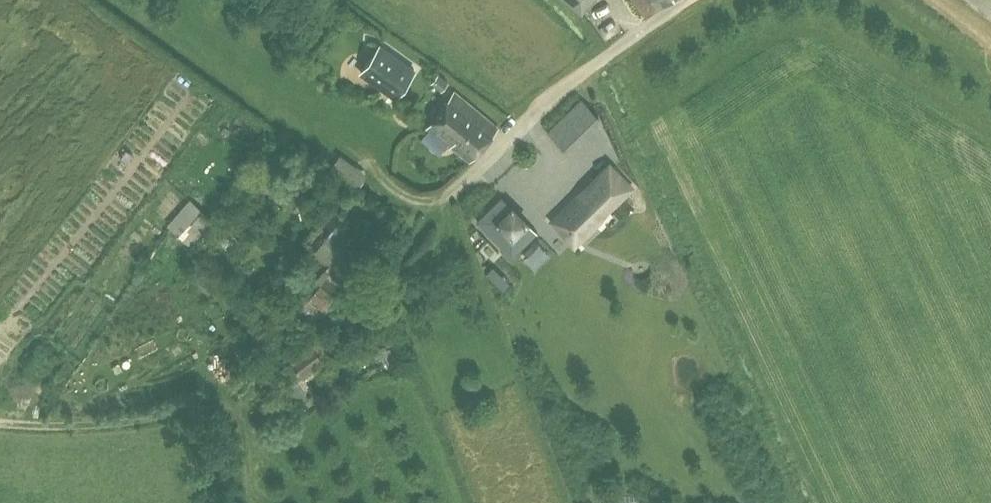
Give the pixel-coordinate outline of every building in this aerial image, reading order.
[(583,8),(590,0),(572,0),(583,8)] [(643,15),(666,0),(633,0),(643,15)] [(359,69),(396,95),(415,68),(379,42),(359,69)] [(438,73),(432,81),(441,89),(448,81),(438,73)] [(426,127),(470,161),(499,128),(456,92),(426,127)] [(566,115),(581,132),(599,115),(583,99),(566,115)] [(313,146),(321,132),(309,125),(301,139),(313,146)] [(340,155),(331,168),(344,178),(353,165),(340,155)] [(599,174),(551,220),(567,236),(590,213),(597,220),(631,187),(613,168),(603,178),(599,174)] [(477,220),(512,256),(537,231),(502,196),(477,220)] [(191,246),(214,220),(190,198),(167,224),(191,246)] [(329,269),(345,281),(395,224),(384,215),(361,243),(334,221),(326,228),(321,225),(307,240),(313,246),(308,254),(329,269)] [(239,239),(230,229),(219,238),(228,248),(239,239)] [(502,272),(494,264),(487,271),(495,279),(502,272)] [(322,311),(345,281),(329,269),(313,287),(304,287),(288,306),(299,315),(283,330),(290,340),(310,323),(320,309),(322,311)] [(324,360),(311,344),(291,359),(304,377),(324,360)] [(251,401),(258,410),(268,402),(261,393),(251,401)]
